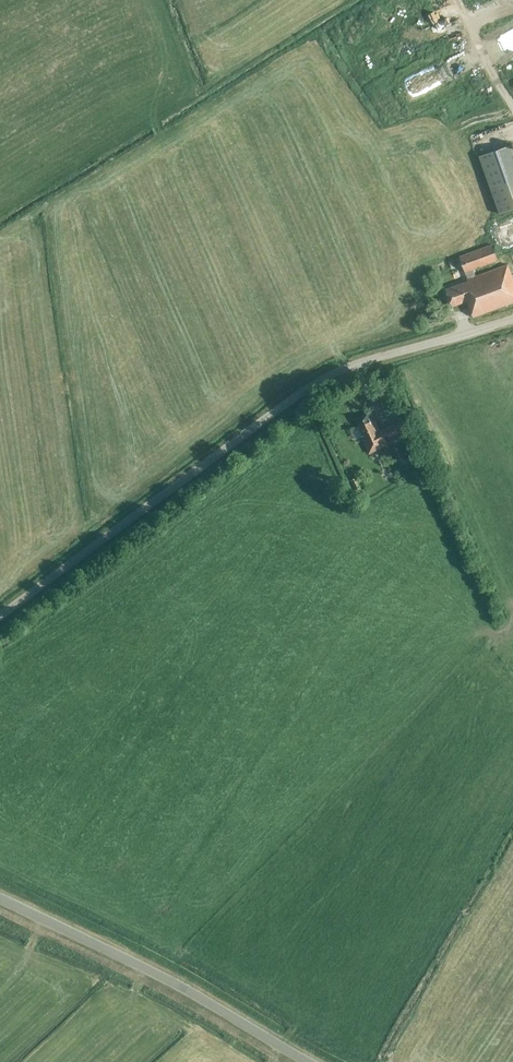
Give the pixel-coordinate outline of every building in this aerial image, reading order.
[(471,14),(478,28),(484,24),(478,11),(471,14)] [(432,90),(458,76),(449,58),(423,71),(432,90)] [(401,82),(407,99),(430,92),(424,74),(401,82)] [(480,156),(501,213),(512,209),(512,146),(512,144),(480,156)] [(492,244),(460,257),(466,272),(498,260),(492,244)] [(446,289),(452,306),(467,301),(473,317),(512,303),(512,279),(508,264),(466,279),(467,282),(446,289)] [(436,320),(434,313),(424,316),(426,324),(436,320)] [(386,386),(374,392),(381,405),(393,398),(386,386)] [(369,453),(386,445),(385,442),(404,433),(398,421),(385,427),(386,429),(379,432),(377,429),(378,428),(370,411),(355,418),(363,435),(361,436),(369,453)]
